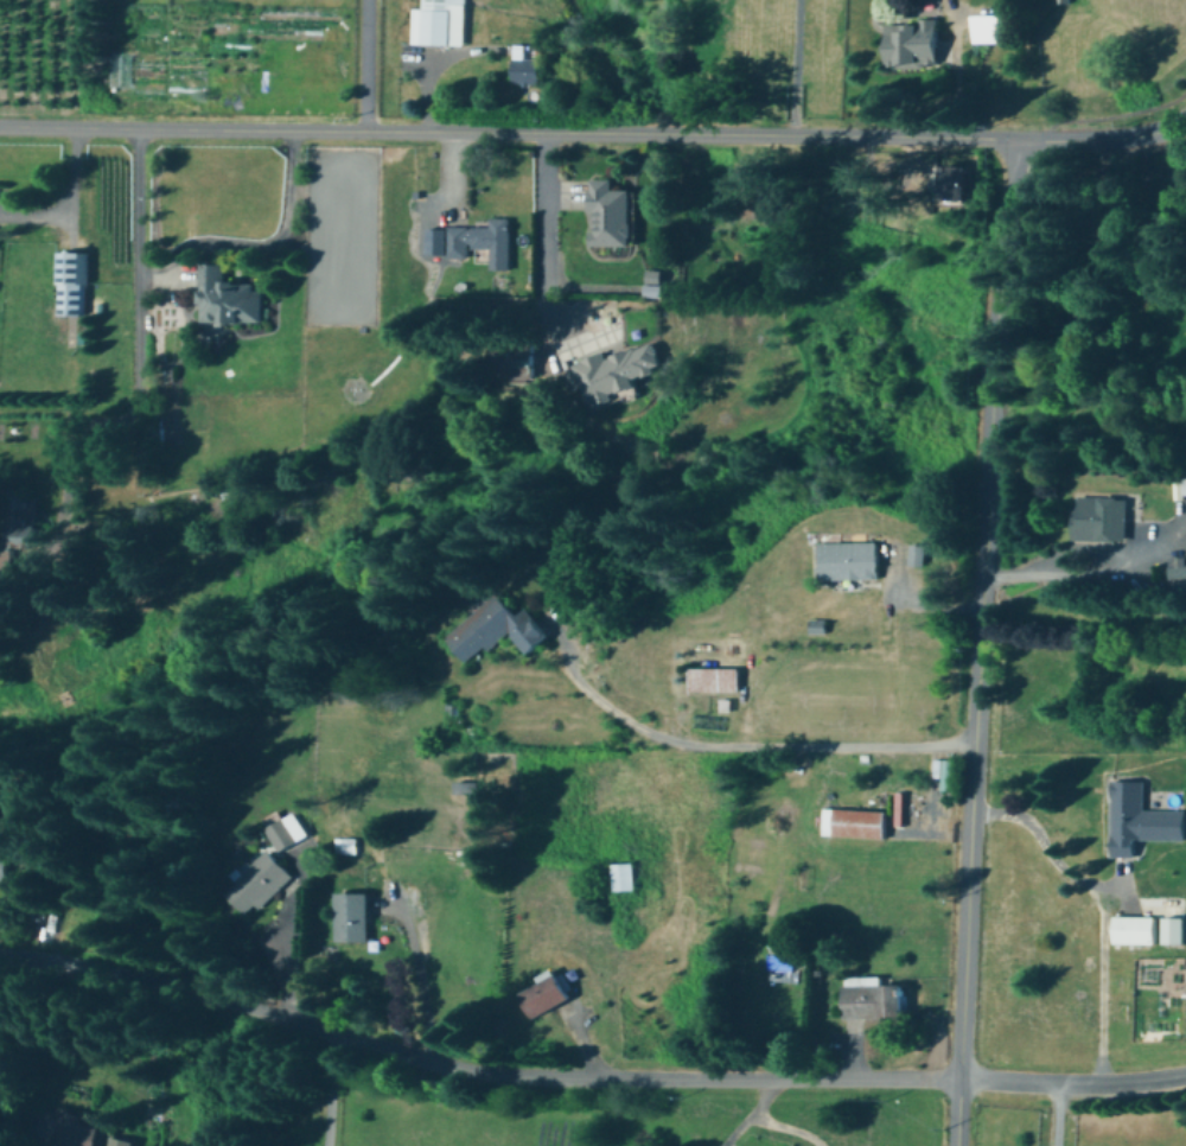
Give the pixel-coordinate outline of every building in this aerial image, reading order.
[(414,42),(467,43),(468,0),(425,0),(425,6),(415,6),(414,42)] [(977,39),(1016,40),(1016,12),(977,12),(977,39)] [(943,62),(943,19),(892,19),(892,62),(943,62)] [(517,81),(546,81),(546,56),(517,56),(517,81)] [(595,242),(636,243),(637,187),(618,186),(618,177),(597,176),(595,242)] [(428,224),(428,253),(471,254),(471,246),(493,246),(492,267),(512,267),(512,216),(493,215),(493,225),(428,224)] [(89,312),(89,248),(57,248),(58,312),(89,312)] [(266,319),(266,288),(256,288),(256,279),(228,279),(228,261),(204,261),(205,319),(266,319)] [(669,268),(652,267),(651,293),(668,293),(669,268)] [(576,361),(585,386),(592,383),(598,401),(626,393),(626,391),(643,387),(639,375),(669,365),(661,339),(610,356),(608,350),(576,361)] [(1129,539),(1130,495),(1082,495),(1082,516),(1075,515),(1073,537),(1129,539)] [(882,577),(882,540),(823,541),(824,579),(882,577)] [(912,562),(926,564),(929,543),(914,542),(912,562)] [(17,548),(0,546),(0,567),(14,568),(17,548)] [(1172,555),(1172,582),(1185,582),(1185,555),(1172,555)] [(533,652),(554,635),(529,605),(519,613),(500,591),(448,634),(471,661),(511,626),(533,652)] [(814,630),(828,630),(828,618),(814,618),(814,630)] [(744,667),(694,666),(694,687),(742,688),(744,667)] [(944,775),(944,788),(956,788),(956,757),(933,757),(932,773),(944,775)] [(460,791),(479,790),(479,778),(459,779),(460,791)] [(1148,808),(1148,778),(1116,778),(1115,854),(1140,854),(1140,838),(1185,839),(1185,808),(1148,808)] [(891,808),(824,807),(823,834),(890,835),(891,808)] [(279,847),(311,835),(301,811),(270,823),(279,847)] [(294,874),(272,848),(225,890),(244,911),(255,903),(259,906),(294,874)] [(0,851),(0,878),(11,878),(12,852),(0,851)] [(614,889),(638,887),(637,860),(613,861),(614,889)] [(339,938),(372,940),(374,891),(340,890),(339,938)] [(1161,942),(1161,915),(1114,913),(1112,941),(1161,942)] [(1167,915),(1167,941),(1185,941),(1185,915),(1167,915)] [(521,991),(534,1017),(574,997),(561,970),(521,991)] [(848,1017),(910,1014),(910,982),(885,982),(885,974),(847,975),(848,1017)] [(134,1140),(109,1133),(106,1145),(133,1145),(134,1140)]
